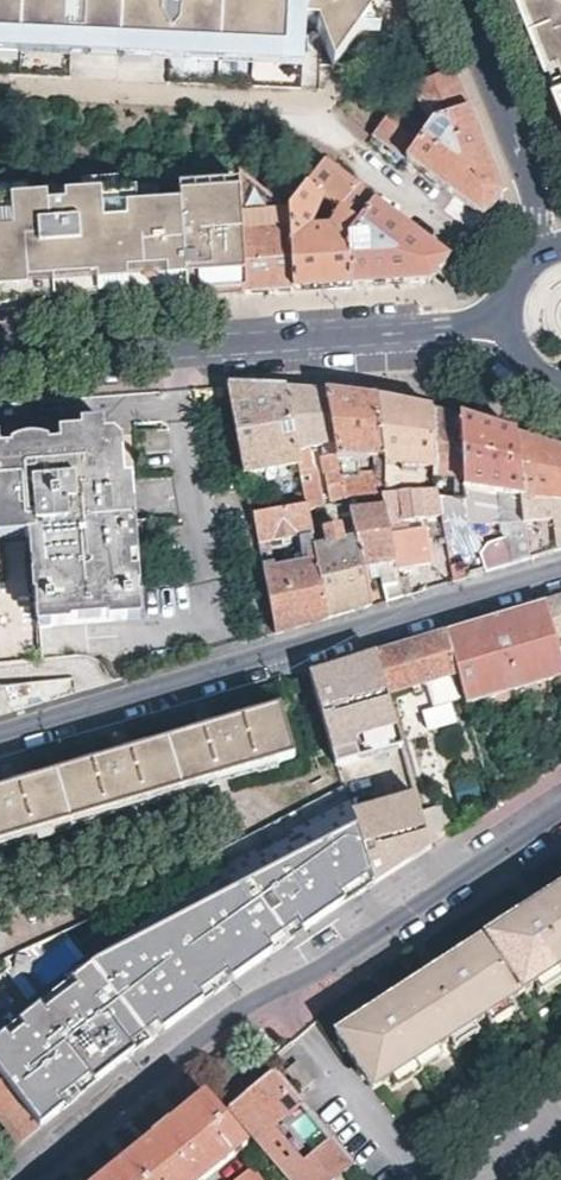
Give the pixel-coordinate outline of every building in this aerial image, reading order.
[(303,67),(304,36),(318,36),(332,71),(383,0),(0,0),(0,47),(303,67)] [(545,72),(555,69),(560,83),(560,84),(560,0),(516,0),(545,72)] [(555,69),(545,72),(551,86),(560,83),(555,69)] [(395,103),(372,134),(404,159),(433,122),(467,109),(452,72),(406,88),(418,105),(409,114),(395,103)] [(560,83),(551,86),(554,93),(557,102),(560,100),(560,84),(560,83)] [(404,159),(482,218),(493,205),(501,194),(467,109),(433,122),(404,159)] [(349,287),(345,236),(371,203),(322,165),(285,208),(292,291),(321,289),(349,287)] [(285,208),(238,172),(239,176),(247,295),(270,293),(292,291),(285,208)] [(247,295),(239,176),(178,180),(180,205),(182,228),(185,299),(215,297),(247,295)] [(161,207),(160,178),(118,182),(126,303),(139,302),(151,301),(147,231),(182,228),(180,205),(161,207)] [(126,303),(118,182),(45,189),(38,197),(46,308),(89,305),(126,303)] [(38,197),(45,189),(0,194),(0,311),(22,310),(46,308),(38,197)] [(448,261),(371,203),(345,236),(349,287),(372,286),(431,281),(448,261)] [(185,299),(182,228),(147,231),(151,301),(170,300),(185,299)] [(225,385),(242,475),(297,464),(300,461),(286,387),(254,386),(225,385)] [(300,461),(297,464),(298,464),(303,501),(307,500),(308,510),(321,507),(319,495),(312,463),(310,463),(308,447),(332,443),(324,388),(304,388),(286,387),(300,461)] [(325,388),(324,388),(332,443),(336,457),(341,479),(358,477),(357,459),(382,459),(377,396),(352,392),(325,388)] [(402,402),(377,396),(382,459),(384,493),(407,491),(407,470),(435,471),(431,409),(402,402)] [(445,413),(431,409),(435,471),(435,475),(445,476),(447,484),(464,486),(464,485),(459,417),(445,413)] [(525,521),(523,498),(516,434),(486,425),(459,417),(464,485),(464,486),(465,498),(482,499),(483,490),(498,494),(504,549),(487,549),(479,552),(483,572),(502,567),(528,559),(525,521)] [(120,433),(104,434),(104,429),(59,432),(59,442),(60,448),(48,450),(48,443),(44,441),(41,440),(37,439),(33,439),(29,439),(25,440),(21,440),(17,442),(14,443),(11,445),(12,452),(0,453),(0,530),(35,528),(40,593),(35,593),(37,614),(50,613),(51,625),(117,619),(127,618),(127,607),(140,606),(138,585),(133,586),(120,433)] [(550,444),(516,434),(523,498),(538,499),(539,520),(525,521),(528,559),(559,550),(560,550),(560,447),(550,444)] [(320,460),(326,493),(328,501),(346,497),(341,479),(336,457),(320,460)] [(407,522),(441,514),(437,495),(435,488),(407,491),(384,493),(382,505),(395,570),(429,563),(422,529),(409,531),(407,522)] [(473,547),(470,524),(469,524),(465,499),(465,498),(437,495),(441,514),(441,516),(448,556),(473,547)] [(469,524),(470,524),(483,521),(482,499),(465,498),(465,499),(469,524)] [(248,503),(250,513),(267,509),(266,499),(248,503)] [(250,513),(255,543),(270,541),(270,540),(313,532),(308,510),(307,500),(303,501),(267,509),(250,513)] [(401,597),(398,579),(395,570),(382,505),(349,509),(355,536),(361,563),(378,561),(386,601),(401,597)] [(372,606),(361,563),(355,536),(343,539),(339,524),(320,528),(323,544),(315,545),(317,558),(327,619),(353,612),(372,606)] [(255,543),(260,569),(274,566),(270,540),(270,541),(255,543)] [(317,558),(315,545),(302,547),(304,561),(317,558)] [(274,566),(260,569),(273,634),(300,626),(327,619),(317,558),(304,561),(303,561),(274,566)] [(462,561),(450,564),(453,581),(465,578),(462,561)] [(406,577),(398,579),(401,597),(408,595),(406,577)] [(545,604),(560,661),(560,599),(545,604)] [(444,635),(456,676),(464,702),(560,673),(560,661),(545,604),(492,620),(444,635)] [(140,618),(140,606),(127,607),(127,618),(140,618)] [(50,613),(37,614),(38,626),(51,625),(50,613)] [(402,692),(456,676),(444,635),(376,655),(388,696),(402,692)] [(343,665),(311,675),(335,762),(336,767),(402,748),(400,742),(398,732),(388,696),(376,655),(343,665)] [(402,692),(388,696),(398,732),(412,728),(402,692)] [(292,758),(279,708),(191,734),(99,760),(3,788),(0,789),(0,841),(292,758)] [(415,858),(408,832),(424,826),(419,808),(417,800),(354,819),(373,884),(393,872),(390,866),(397,861),(401,867),(415,858)] [(453,833),(444,801),(419,808),(424,826),(430,848),(453,833)] [(346,805),(122,937),(0,1014),(0,1073),(40,1124),(95,1079),(227,982),(308,925),(369,887),(346,805)] [(391,1081),(436,1052),(449,1043),(473,1027),(490,1016),(513,1001),(538,985),(560,971),(560,970),(560,888),(512,920),(442,966),(391,1000),(337,1035),(373,1092),(391,1081)] [(560,971),(538,985),(544,995),(560,984),(560,971)] [(519,1011),(513,1001),(490,1016),(497,1026),(519,1011)] [(480,1037),(473,1027),(449,1043),(456,1053),(480,1037)] [(442,1062),(436,1052),(391,1081),(398,1091),(442,1062)] [(317,1084),(300,1063),(289,1073),(306,1094),(317,1084)] [(273,1068),(252,1086),(229,1106),(291,1179),(332,1179),(353,1161),(273,1068)] [(40,1124),(0,1073),(0,1116),(8,1126),(19,1141),(40,1124)] [(245,1149),(247,1146),(205,1097),(149,1141),(102,1179),(206,1179),(245,1149)] [(0,1133),(0,1152),(2,1154),(19,1141),(8,1126),(0,1133)] [(251,1167),(235,1179),(262,1179),(251,1167)]
